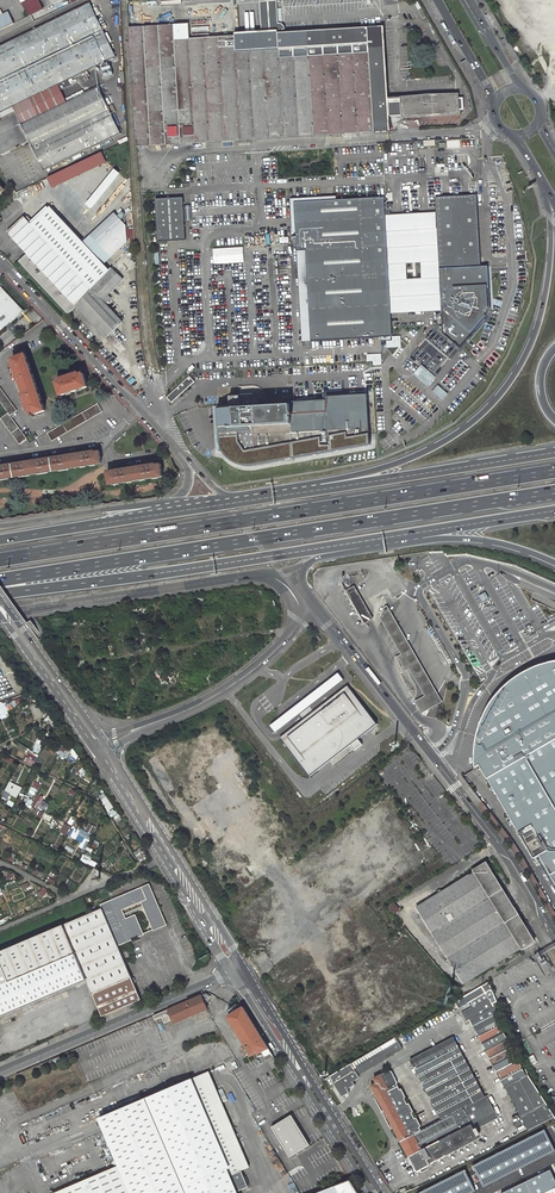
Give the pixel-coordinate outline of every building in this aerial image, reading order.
[(30,16),(43,9),(39,0),(28,0),(22,3),(30,16)] [(260,3),(261,36),(279,35),(278,2),(260,3)] [(89,7),(0,49),(0,115),(14,109),(56,89),(70,83),(115,62),(89,7)] [(12,27),(8,16),(7,16),(2,18),(0,13),(0,33),(12,27)] [(137,147),(391,131),(390,116),(389,101),(383,27),(279,35),(280,49),(237,52),(236,37),(190,39),(189,24),(129,28),(133,69),(137,147)] [(237,52),(280,49),(279,35),(261,36),(236,37),(237,52)] [(70,83),(56,89),(58,94),(63,92),(72,88),(70,83)] [(22,126),(68,105),(63,92),(58,94),(56,89),(14,109),(22,126)] [(44,173),(123,137),(100,90),(68,105),(22,126),(44,173)] [(459,94),(431,95),(404,98),(404,100),(405,115),(405,116),(433,115),(461,112),(460,108),(464,107),(464,99),(459,99),(459,94)] [(389,101),(390,116),(405,115),(404,100),(402,100),(402,97),(390,98),(390,101),(389,101)] [(102,152),(48,177),(53,187),(106,162),(102,152)] [(94,208),(124,173),(118,168),(88,203),(94,208)] [(147,173),(140,174),(140,187),(148,187),(147,173)] [(443,333),(460,348),(488,316),(490,309),(488,266),(480,266),(479,247),(476,195),(436,198),(436,212),(442,310),(443,333)] [(165,198),(156,199),(158,241),(167,241),(186,240),(185,221),(184,206),(183,197),(165,198)] [(384,197),(294,202),(297,251),(306,250),(311,329),(302,330),(303,341),(381,337),(381,340),(391,340),(391,336),(392,336),(391,327),(390,313),(385,215),(384,204),(384,198),(384,197)] [(48,208),(31,224),(33,226),(50,210),(48,208)] [(24,217),(7,232),(27,254),(19,261),(69,314),(76,306),(108,272),(99,262),(81,243),(50,210),(33,226),(31,224),(24,217)] [(436,212),(385,215),(390,313),(442,310),(436,212)] [(126,226),(114,213),(81,243),(99,262),(101,261),(104,264),(127,242),(126,226)] [(243,247),(213,249),(214,264),(244,262),(243,247)] [(297,251),(302,330),(311,329),(306,250),(297,251)] [(101,261),(99,262),(108,272),(109,270),(104,264),(101,261)] [(76,306),(106,338),(122,322),(107,305),(105,304),(108,301),(110,298),(107,295),(123,279),(112,268),(109,270),(108,272),(76,306)] [(24,313),(23,313),(0,288),(0,333),(12,324),(13,326),(26,316),(24,313)] [(424,381),(453,347),(431,328),(402,362),(424,381)] [(23,351),(15,354),(17,358),(11,360),(12,364),(10,365),(16,383),(18,382),(22,394),(20,395),(26,413),(28,413),(30,416),(43,412),(23,351)] [(59,382),(55,383),(59,397),(86,388),(82,374),(78,376),(78,374),(58,381),(59,382)] [(171,394),(167,398),(170,401),(172,403),(177,398),(191,385),(195,382),(190,377),(171,394)] [(447,394),(438,385),(432,392),(442,400),(447,394)] [(17,411),(0,388),(0,403),(8,414),(10,416),(17,411)] [(252,466),(371,446),(368,394),(328,396),(329,400),(261,404),(260,401),(260,399),(259,398),(257,396),(255,395),(253,394),(240,395),(240,396),(230,397),(231,404),(231,407),(218,408),(220,442),(221,447),(224,453),(227,457),(231,461),(237,464),(244,466),(252,466)] [(52,442),(101,413),(96,405),(47,434),(52,442)] [(1,418),(20,443),(26,439),(10,416),(8,414),(1,418)] [(29,462),(29,461),(22,462),(22,461),(18,462),(18,463),(5,465),(5,464),(1,464),(1,466),(0,466),(0,479),(35,473),(100,463),(98,451),(94,452),(94,451),(87,452),(87,451),(83,451),(83,453),(77,454),(77,455),(69,456),(69,455),(61,456),(61,455),(57,455),(57,457),(44,459),(44,458),(39,458),(39,460),(33,461),(33,462),(29,462)] [(136,468),(128,469),(128,468),(122,469),(122,468),(117,469),(117,470),(110,471),(110,472),(106,473),(108,485),(161,477),(159,464),(155,465),(155,464),(148,465),(148,464),(144,465),(136,467),(136,468)] [(374,619),(354,585),(350,588),(346,590),(365,624),(369,621),(374,619)] [(436,690),(387,605),(384,607),(380,617),(401,654),(395,658),(404,672),(410,668),(425,696),(436,690)] [(552,661),(544,663),(533,667),(526,670),(523,672),(516,677),(510,682),(504,687),(499,693),(496,696),(494,699),(490,706),(486,712),(483,720),(481,723),(480,727),(478,735),(476,742),(476,754),(476,762),(476,766),(480,764),(494,787),(501,793),(498,796),(500,798),(510,809),(507,812),(510,815),(533,857),(539,854),(554,882),(554,660),(552,661)] [(274,731),(275,733),(340,683),(344,680),(338,673),(278,720),(270,726),(274,731)] [(377,724),(347,685),(279,738),(309,777),(318,770),(329,761),(333,766),(362,744),(358,739),(377,724)] [(421,714),(443,702),(436,690),(425,696),(414,702),(421,714)] [(1,719),(10,717),(5,702),(0,704),(0,717),(1,719)] [(35,766),(38,757),(29,753),(25,762),(35,766)] [(5,791),(18,797),(23,787),(10,781),(5,791)] [(38,808),(44,797),(40,795),(34,806),(38,808)] [(80,846),(85,849),(93,834),(88,831),(91,826),(89,825),(85,832),(81,829),(78,835),(84,838),(80,846)] [(420,914),(448,959),(459,952),(474,977),(520,948),(521,950),(535,941),(486,861),(472,870),(473,871),(438,893),(440,897),(438,903),(435,901),(432,906),(429,904),(427,909),(420,914)] [(25,883),(29,898),(41,895),(38,884),(33,886),(31,881),(25,883)] [(0,953),(0,1020),(86,984),(100,1019),(140,1002),(117,948),(130,943),(131,945),(138,942),(137,940),(141,938),(142,935),(135,918),(133,917),(108,928),(107,924),(106,922),(105,919),(140,904),(141,907),(142,910),(152,932),(153,933),(164,928),(165,926),(149,888),(147,887),(99,907),(101,911),(0,953)] [(389,905),(396,913),(402,909),(396,901),(389,905)] [(107,924),(142,910),(141,907),(106,922),(107,924)] [(474,977),(459,952),(448,959),(463,984),(474,977)] [(471,1000),(474,1005),(463,1012),(467,1019),(500,1006),(498,1003),(495,994),(494,994),(488,981),(463,996),(451,1003),(453,1006),(456,1004),(458,1008),(471,1000)] [(209,1003),(211,998),(206,995),(154,1017),(156,1021),(163,1018),(166,1024),(173,1021),(175,1024),(208,1011),(205,1004),(209,1003)] [(475,1025),(497,1017),(503,1014),(500,1006),(467,1019),(471,1027),(475,1025)] [(236,1010),(236,1012),(227,1017),(251,1056),(262,1051),(268,1049),(243,1008),(242,1008),(241,1008),(240,1007),(239,1007),(238,1008),(236,1009),(236,1010)] [(456,1015),(464,1031),(471,1027),(467,1019),(463,1012),(456,1015)] [(475,1025),(505,1086),(527,1074),(497,1017),(475,1025)] [(455,1036),(384,1076),(383,1074),(375,1078),(377,1082),(375,1084),(375,1085),(374,1085),(402,1140),(485,1096),(455,1036)] [(352,1062),(329,1075),(342,1095),(349,1091),(346,1087),(354,1083),(352,1079),(359,1075),(359,1073),(352,1062)] [(249,1165),(208,1071),(192,1079),(148,1098),(185,1188),(228,1173),(249,1165)] [(545,1102),(527,1074),(505,1086),(520,1115),(545,1102)] [(485,1096),(402,1140),(417,1170),(431,1162),(431,1161),(478,1137),(474,1128),(471,1122),(494,1109),(487,1095),(485,1096)] [(185,1188),(148,1098),(100,1119),(118,1163),(131,1192),(188,1192),(185,1188)] [(528,1130),(554,1116),(545,1102),(520,1115),(528,1130)] [(474,1128),(497,1116),(494,1109),(471,1122),(474,1128)] [(269,1126),(286,1157),(307,1146),(289,1115),(269,1126)] [(474,1190),(493,1182),(489,1170),(485,1172),(487,1177),(481,1179),(477,1168),(482,1165),(479,1157),(454,1168),(458,1178),(466,1175),(469,1182),(470,1181),(474,1190)] [(118,1163),(51,1192),(131,1192),(118,1163)] [(228,1173),(185,1188),(188,1192),(236,1192),(228,1173)] [(516,1192),(541,1192),(554,1186),(554,1174),(516,1192)] [(350,1181),(318,1192),(358,1192),(350,1181)]
